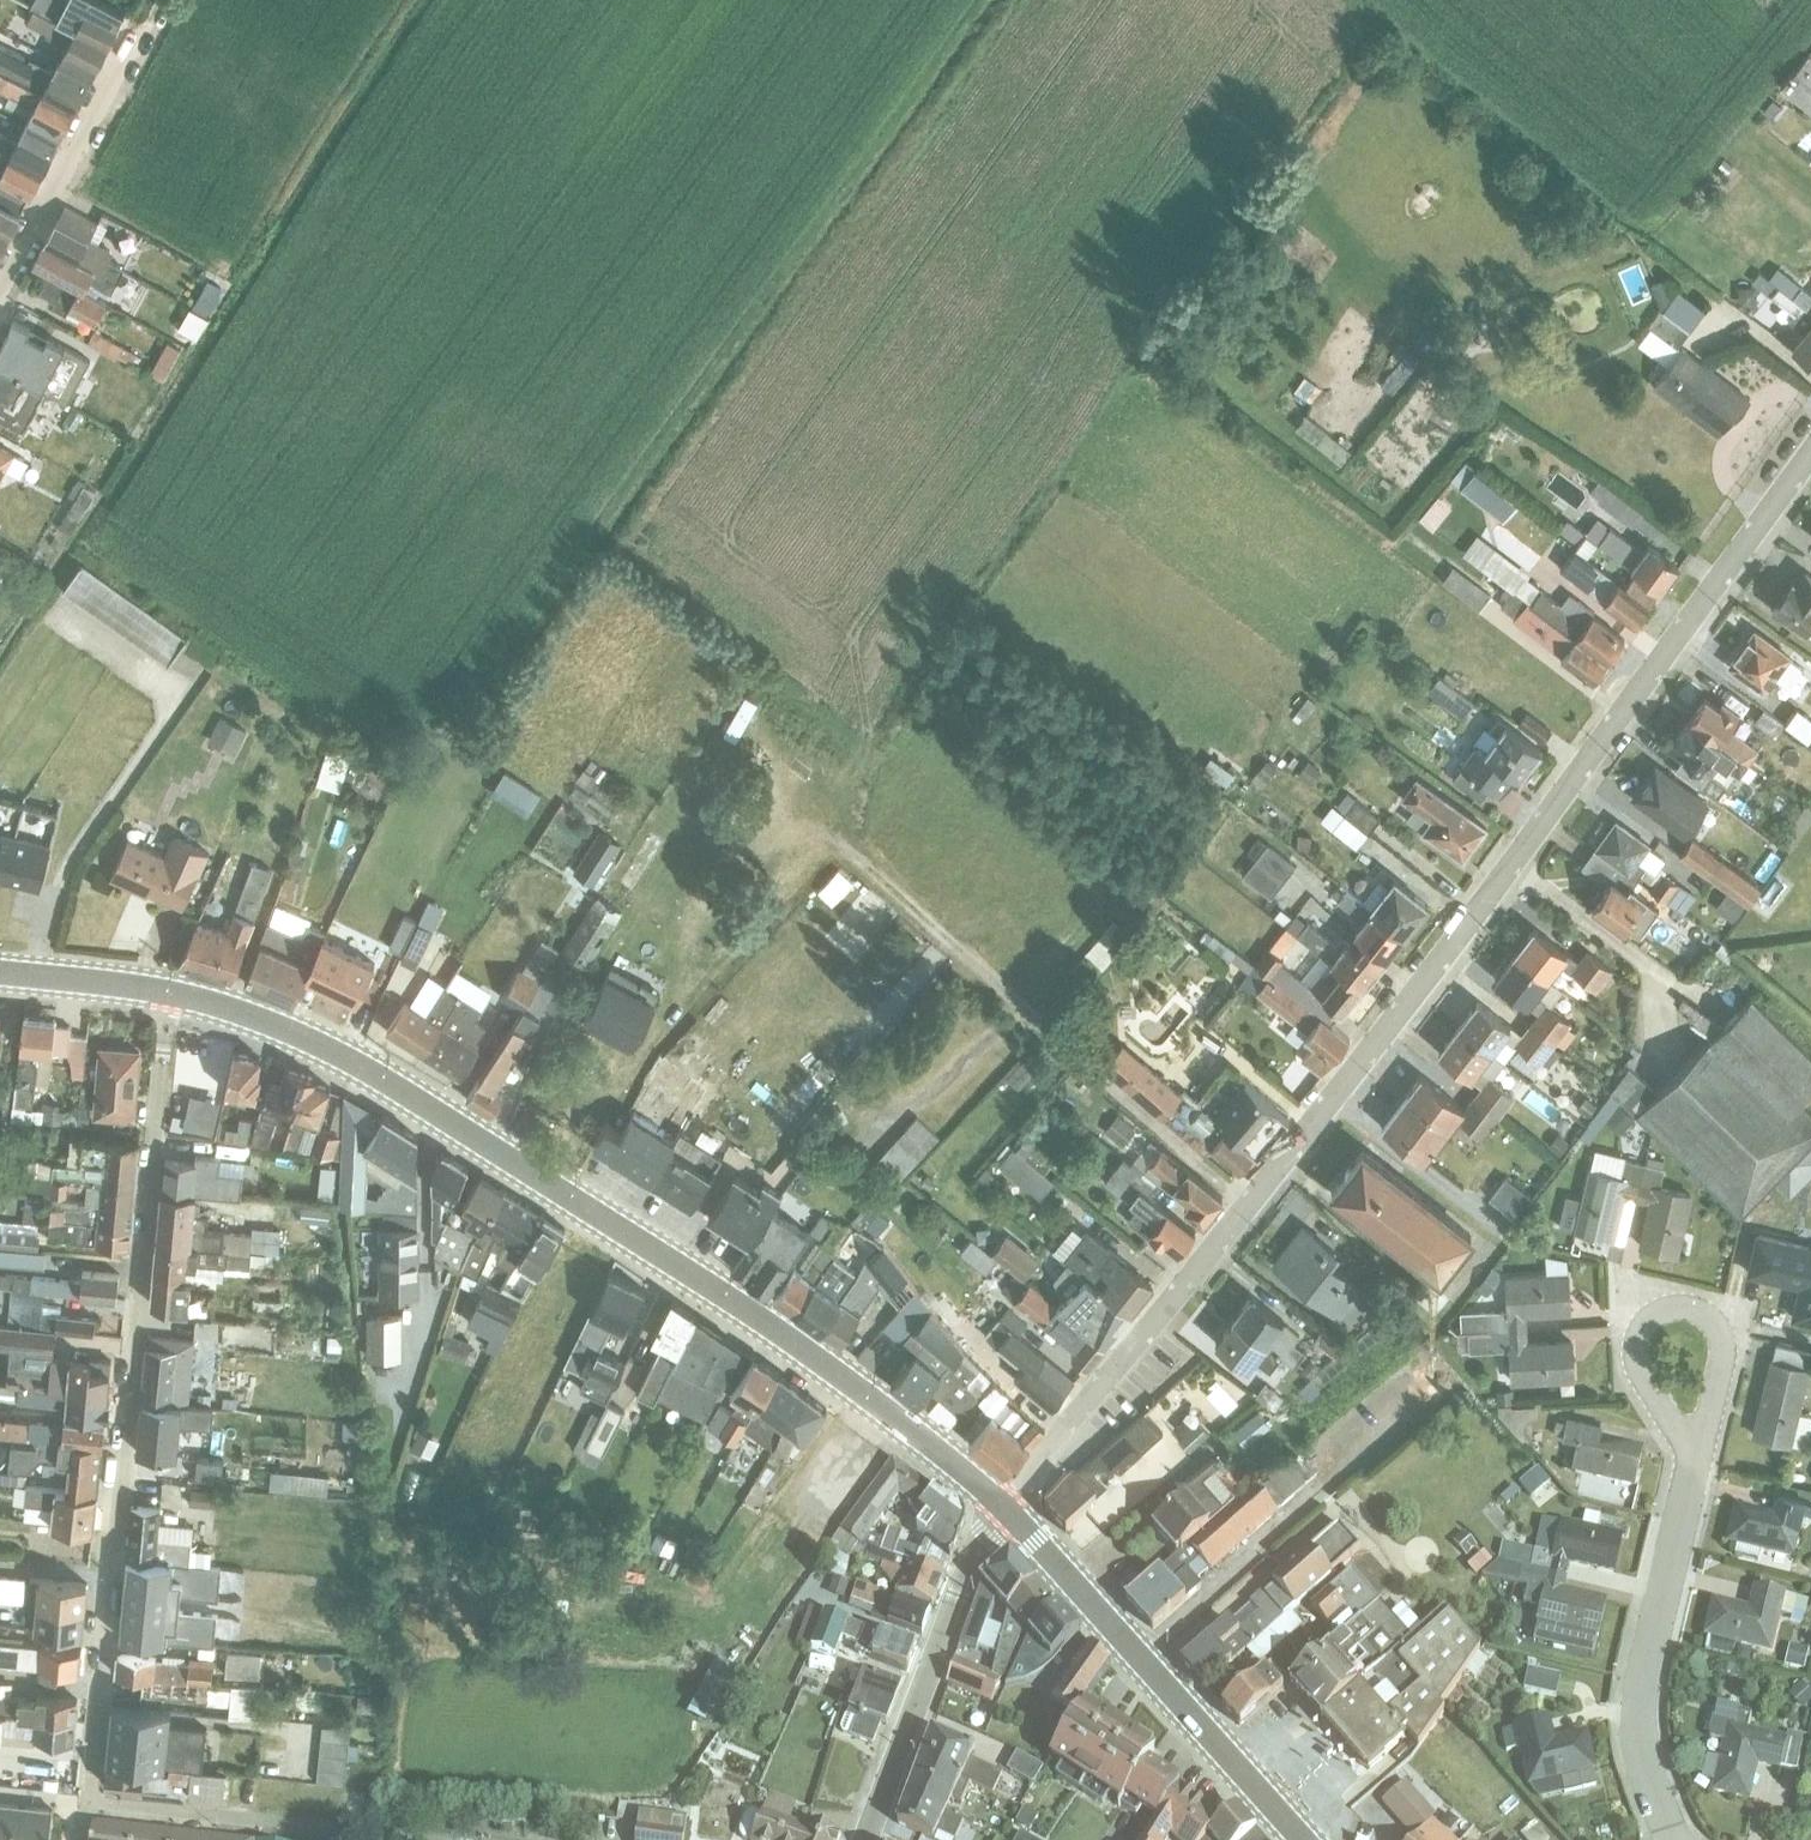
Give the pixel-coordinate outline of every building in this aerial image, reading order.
[(108,45),(125,13),(100,0),(35,0),(32,5),(36,7),(108,45)] [(61,59),(92,76),(108,45),(36,7),(28,23),(69,43),(61,59)] [(75,108),(92,76),(61,59),(56,70),(32,59),(29,63),(24,61),(26,57),(1,44),(0,45),(0,71),(75,108)] [(1809,53),(1781,86),(1810,110),(1810,54),(1809,53)] [(59,140),(75,108),(0,71),(0,89),(11,95),(5,106),(30,118),(27,124),(59,140)] [(42,172),(59,140),(27,124),(18,142),(0,132),(0,150),(42,172)] [(26,203),(42,172),(0,150),(0,167),(3,169),(0,176),(0,190),(26,203)] [(9,235),(26,203),(0,190),(0,231),(9,235)] [(46,243),(118,283),(126,269),(110,260),(116,252),(99,243),(108,228),(66,206),(46,243)] [(9,235),(0,231),(0,253),(9,235)] [(118,283),(46,243),(34,264),(50,273),(107,304),(113,292),(118,283)] [(1810,311),(1810,293),(1780,268),(1771,279),(1810,311)] [(107,304),(50,273),(40,292),(52,299),(48,305),(80,322),(82,317),(96,324),(101,316),(107,319),(114,307),(107,304)] [(1771,279),(1764,287),(1803,320),(1786,341),(1810,361),(1810,311),(1771,279)] [(209,280),(194,306),(208,314),(223,288),(209,280)] [(1662,308),(1638,343),(1669,366),(1654,386),(1719,435),(1733,417),(1736,420),(1753,398),(1683,347),(1682,348),(1678,345),(1705,309),(1678,290),(1663,310),(1662,308)] [(190,307),(179,327),(198,337),(210,318),(190,307)] [(47,390),(70,403),(92,360),(15,319),(11,327),(12,327),(0,349),(0,365),(47,390)] [(95,331),(89,342),(118,357),(119,355),(134,363),(139,353),(95,331)] [(169,341),(151,371),(166,379),(183,347),(169,341)] [(1462,342),(1436,346),(1439,365),(1465,361),(1462,342)] [(0,365),(0,392),(3,394),(0,401),(0,417),(26,431),(47,390),(0,365)] [(1303,380),(1294,390),(1309,403),(1318,393),(1303,380)] [(1307,415),(1297,427),(1342,464),(1352,452),(1307,415)] [(15,454),(0,446),(0,483),(7,469),(15,454)] [(15,454),(7,469),(21,476),(29,461),(15,454)] [(1476,471),(1462,488),(1504,521),(1518,504),(1476,471)] [(1600,479),(1592,490),(1633,520),(1641,510),(1600,479)] [(86,484),(61,526),(74,534),(98,492),(86,484)] [(1579,544),(1587,532),(1568,519),(1560,530),(1579,544)] [(1587,532),(1600,543),(1638,571),(1663,590),(1681,567),(1648,542),(1642,550),(1597,519),(1587,532)] [(1587,532),(1579,544),(1561,568),(1636,625),(1663,590),(1638,571),(1627,586),(1588,557),(1600,543),(1587,532)] [(1500,580),(1607,662),(1626,638),(1566,592),(1559,602),(1529,578),(1532,574),(1478,533),(1463,552),(1500,580)] [(83,565),(65,590),(170,665),(188,640),(187,639),(187,638),(83,565)] [(1455,566),(1443,581),(1481,608),(1492,594),(1455,566)] [(1804,570),(1772,610),(1805,634),(1808,631),(1810,634),(1810,575),(1804,570)] [(1607,662),(1500,580),(1498,584),(1506,590),(1502,594),(1507,598),(1502,606),(1515,616),(1514,618),(1563,656),(1562,657),(1593,681),(1607,662)] [(1778,678),(1792,659),(1794,656),(1755,628),(1728,666),(1749,681),(1747,683),(1761,693),(1762,692),(1766,694),(1778,678)] [(1792,659),(1778,678),(1789,686),(1803,667),(1792,659)] [(1448,672),(1432,694),(1465,718),(1476,702),(1454,686),(1459,680),(1448,672)] [(1690,720),(1751,762),(1760,750),(1731,728),(1742,713),(1724,701),(1721,706),(1707,697),(1690,720)] [(1777,736),(1786,724),(1764,708),(1755,720),(1777,736)] [(1786,724),(1810,742),(1810,717),(1798,708),(1786,724)] [(1527,711),(1518,724),(1543,743),(1553,730),(1527,711)] [(221,716),(209,741),(236,755),(249,730),(221,716)] [(1463,767),(1454,780),(1482,800),(1491,788),(1497,792),(1512,772),(1521,778),(1542,750),(1499,719),(1491,730),(1486,727),(1474,742),(1477,745),(1461,765),(1463,767)] [(1751,762),(1690,720),(1673,743),(1687,753),(1683,758),(1700,770),(1702,768),(1709,773),(1701,785),(1752,823),(1761,811),(1729,787),(1738,775),(1740,777),(1751,762)] [(329,747),(318,783),(341,790),(352,755),(329,747)] [(1211,757),(1203,768),(1227,785),(1235,773),(1211,757)] [(1269,760),(1253,779),(1262,787),(1279,768),(1269,760)] [(1656,763),(1631,797),(1685,837),(1710,804),(1656,763)] [(507,771),(493,793),(528,816),(543,794),(507,771)] [(1418,776),(1402,798),(1415,807),(1407,819),(1465,863),(1480,841),(1483,843),(1489,834),(1487,832),(1490,827),(1418,776)] [(1347,812),(1346,814),(1370,833),(1382,818),(1349,792),(1338,805),(1347,812)] [(42,882),(59,812),(0,797),(0,872),(42,882)] [(1334,829),(1346,814),(1331,803),(1320,818),(1334,829)] [(1780,841),(1791,849),(1810,820),(1810,807),(1806,803),(1780,841)] [(1594,850),(1638,880),(1642,874),(1656,884),(1652,890),(1684,913),(1697,895),(1665,874),(1667,870),(1662,866),(1666,860),(1650,847),(1652,845),(1617,819),(1594,850)] [(605,822),(569,874),(593,890),(620,851),(625,854),(634,841),(628,838),(628,837),(605,822)] [(130,838),(111,879),(149,896),(150,893),(184,908),(199,874),(202,874),(211,853),(174,835),(166,855),(130,838)] [(1257,859),(1244,875),(1272,897),(1297,865),(1269,843),(1268,844),(1260,838),(1248,853),(1257,859)] [(1729,891),(1746,903),(1750,906),(1762,890),(1694,838),(1681,855),(1729,891)] [(1638,880),(1594,850),(1582,867),(1600,879),(1603,875),(1612,880),(1605,891),(1601,888),(1591,901),(1594,904),(1592,907),(1625,930),(1627,927),(1640,937),(1660,910),(1647,901),(1649,898),(1634,887),(1638,880)] [(199,921),(180,962),(234,978),(274,869),(254,862),(229,930),(199,921)] [(1363,901),(1406,935),(1431,904),(1396,876),(1390,884),(1381,878),(1363,901)] [(1366,940),(1387,957),(1406,935),(1363,901),(1341,884),(1333,895),(1364,921),(1355,931),(1366,940)] [(1746,903),(1729,891),(1715,908),(1733,921),(1746,903)] [(551,968),(574,983),(576,985),(603,942),(598,939),(600,935),(606,939),(624,911),(599,895),(556,961),(551,968)] [(431,901),(402,960),(417,968),(446,908),(431,901)] [(292,1002),(308,971),(328,931),(310,923),(312,918),(278,904),(272,922),(271,922),(245,982),(292,1002)] [(380,908),(369,931),(383,937),(377,949),(399,960),(417,922),(416,921),(396,910),(394,914),(380,908)] [(1116,921),(1087,953),(1104,968),(1132,937),(1116,921)] [(1322,954),(1363,986),(1387,957),(1366,940),(1358,949),(1343,937),(1337,944),(1309,922),(1298,936),(1322,954)] [(1515,953),(1550,980),(1562,964),(1572,973),(1573,971),(1598,991),(1614,970),(1587,950),(1579,960),(1534,927),(1515,953)] [(1256,966),(1332,1024),(1363,986),(1322,954),(1303,979),(1283,963),(1286,960),(1282,956),(1298,936),(1287,928),(1256,966)] [(1245,981),(1256,966),(1215,935),(1206,949),(1227,965),(1233,958),(1249,970),(1242,978),(1245,981)] [(1135,944),(1113,967),(1125,979),(1147,956),(1135,944)] [(524,1011),(551,968),(556,961),(538,949),(524,970),(521,968),(503,998),(524,1011)] [(1531,1023),(1557,1043),(1558,1042),(1566,1048),(1577,1033),(1570,1027),(1573,1023),(1551,1007),(1564,990),(1550,980),(1515,953),(1495,979),(1539,1013),(1531,1023)] [(308,971),(292,1002),(343,1027),(370,969),(358,963),(352,973),(342,968),(334,984),(308,971)] [(613,965),(583,1024),(630,1049),(661,991),(613,965)] [(1256,966),(1245,981),(1295,1023),(1287,1035),(1299,1045),(1305,1037),(1314,1044),(1303,1059),(1322,1074),(1350,1038),(1332,1024),(1256,966)] [(551,968),(524,1011),(467,1098),(493,1115),(505,1094),(497,1089),(546,1008),(557,1014),(574,983),(551,968)] [(448,986),(462,995),(471,979),(457,970),(448,986)] [(462,995),(448,986),(430,975),(411,1004),(407,1001),(387,1031),(425,1056),(462,995)] [(462,995),(483,1008),(493,992),(471,979),(462,995)] [(462,995),(425,1056),(461,1079),(481,1048),(479,1040),(487,1028),(476,1021),(483,1008),(462,995)] [(1801,1100),(1810,1090),(1810,1053),(1753,996),(1712,1038),(1789,1112),(1801,1100)] [(1458,1026),(1506,1062),(1518,1046),(1520,1047),(1539,1062),(1541,1063),(1557,1043),(1531,1023),(1523,1033),(1478,1000),(1458,1026)] [(13,1119),(27,1121),(63,1124),(66,1104),(44,1102),(44,1110),(34,1109),(37,1083),(41,1052),(53,1053),(71,1054),(73,1034),(73,1026),(58,1025),(59,1019),(26,1015),(17,1083),(13,1119)] [(1474,1097),(1500,1117),(1516,1096),(1494,1079),(1506,1062),(1458,1026),(1438,1051),(1483,1086),(1474,1097)] [(73,1034),(71,1054),(73,1076),(83,1076),(87,1035),(73,1034)] [(1618,1097),(1693,1169),(1705,1181),(1742,1216),(1810,1144),(1810,1110),(1801,1100),(1789,1112),(1712,1038),(1659,1092),(1631,1065),(1613,1091),(1618,1097)] [(100,1045),(94,1117),(138,1121),(143,1048),(100,1045)] [(1539,1062),(1520,1047),(1511,1058),(1531,1073),(1539,1062)] [(228,1084),(227,1093),(242,1096),(239,1113),(254,1116),(257,1098),(259,1099),(264,1074),(258,1072),(262,1057),(235,1051),(228,1084)] [(41,1052),(37,1083),(50,1085),(53,1053),(41,1052)] [(716,1095),(693,1078),(663,1056),(623,1132),(606,1121),(595,1143),(652,1180),(681,1134),(694,1114),(702,1119),(718,1096),(716,1095)] [(1020,1056),(1015,1076),(1033,1081),(1039,1060),(1020,1056)] [(1210,1109),(1216,1102),(1205,1093),(1199,1100),(1186,1088),(1181,1093),(1145,1062),(1126,1084),(1205,1154),(1211,1147),(1239,1171),(1256,1152),(1210,1109)] [(693,1078),(716,1095),(725,1083),(702,1066),(693,1078)] [(295,1114),(308,1072),(287,1067),(281,1086),(270,1083),(250,1143),(270,1146),(281,1110),(295,1114)] [(308,1072),(295,1114),(284,1148),(337,1155),(339,1134),(317,1128),(317,1129),(307,1126),(309,1119),(319,1122),(331,1087),(315,1081),(316,1077),(308,1072)] [(1210,1109),(1256,1152),(1259,1153),(1290,1117),(1239,1074),(1216,1102),(1210,1109)] [(1500,1117),(1474,1097),(1466,1108),(1422,1074),(1382,1126),(1427,1161),(1459,1118),(1485,1138),(1500,1117)] [(13,1119),(17,1083),(8,1082),(8,1099),(0,1098),(0,1118),(13,1119)] [(214,1127),(220,1095),(190,1089),(184,1121),(214,1127)] [(1618,1097),(1613,1091),(1587,1125),(1593,1129),(1618,1097)] [(419,1212),(419,1137),(385,1116),(346,1094),(345,1105),(344,1129),(341,1205),(384,1209),(419,1212)] [(1100,1108),(1091,1118),(1124,1146),(1138,1129),(1136,1127),(1139,1123),(1113,1100),(1106,1108),(1117,1118),(1115,1120),(1111,1118),(1100,1108)] [(344,1129),(345,1105),(338,1103),(332,1125),(344,1129)] [(724,1103),(711,1123),(738,1141),(751,1121),(724,1103)] [(1619,1103),(1605,1118),(1621,1132),(1635,1118),(1619,1103)] [(919,1116),(876,1162),(898,1183),(940,1136),(919,1116)] [(0,1118),(0,1141),(9,1142),(12,1126),(26,1127),(27,1121),(13,1119),(0,1118)] [(681,1134),(652,1180),(692,1206),(723,1157),(713,1151),(720,1141),(703,1130),(696,1141),(681,1134)] [(35,1176),(137,1186),(141,1144),(70,1137),(68,1162),(38,1160),(38,1161),(19,1160),(19,1172),(35,1173),(35,1176)] [(1133,1164),(1158,1184),(1163,1177),(1190,1199),(1185,1206),(1204,1221),(1223,1197),(1152,1140),(1133,1164)] [(1008,1142),(996,1157),(1002,1161),(1000,1164),(1042,1198),(1056,1181),(1008,1142)] [(1582,1197),(1574,1229),(1612,1238),(1622,1196),(1637,1199),(1638,1200),(1647,1163),(1596,1149),(1582,1197)] [(1363,1151),(1332,1191),(1444,1278),(1475,1238),(1363,1151)] [(438,1241),(448,1220),(443,1218),(443,1195),(454,1201),(468,1167),(444,1152),(434,1167),(434,1238),(438,1241)] [(163,1191),(197,1194),(241,1199),(244,1175),(219,1172),(221,1157),(195,1154),(195,1162),(166,1159),(163,1191)] [(1647,1163),(1638,1200),(1652,1203),(1641,1245),(1677,1254),(1692,1193),(1661,1185),(1665,1159),(1649,1155),(1647,1163)] [(1158,1184),(1133,1164),(1125,1157),(1105,1182),(1138,1208),(1129,1220),(1148,1235),(1150,1233),(1165,1246),(1168,1243),(1180,1252),(1196,1231),(1149,1194),(1158,1184)] [(1464,1182),(1483,1196),(1500,1172),(1480,1159),(1464,1182)] [(321,1165),(318,1197),(334,1199),(336,1166),(321,1165)] [(1705,1181),(1693,1169),(1688,1175),(1699,1186),(1705,1181)] [(750,1243),(773,1207),(783,1193),(765,1181),(761,1189),(737,1173),(709,1216),(750,1243)] [(448,1220),(438,1241),(436,1255),(463,1267),(475,1239),(505,1190),(481,1175),(464,1202),(474,1208),(467,1220),(470,1222),(466,1229),(448,1220)] [(137,1186),(35,1176),(34,1191),(68,1194),(68,1187),(87,1188),(86,1201),(135,1206),(137,1186)] [(1507,1176),(1491,1197),(1517,1215),(1532,1196),(1507,1176)] [(475,1239),(463,1267),(462,1271),(464,1271),(461,1283),(474,1289),(493,1248),(490,1247),(499,1231),(510,1239),(498,1261),(512,1269),(521,1255),(545,1215),(505,1190),(475,1239)] [(158,1243),(262,1254),(267,1254),(268,1242),(262,1242),(261,1248),(252,1248),(253,1234),(207,1230),(209,1215),(195,1213),(197,1194),(163,1191),(158,1243)] [(1574,1229),(1582,1197),(1567,1194),(1559,1226),(1574,1229)] [(1622,1196),(1612,1238),(1627,1242),(1637,1199),(1622,1196)] [(24,1222),(40,1224),(43,1199),(27,1197),(24,1222)] [(135,1206),(86,1201),(54,1198),(52,1219),(133,1226),(135,1206)] [(864,1206),(851,1221),(861,1229),(873,1214),(864,1206)] [(773,1207),(750,1243),(733,1268),(768,1293),(811,1232),(773,1207)] [(419,1212),(384,1209),(383,1226),(378,1226),(379,1294),(420,1294),(419,1212)] [(545,1215),(521,1255),(542,1268),(566,1228),(545,1215)] [(24,1222),(0,1219),(0,1222),(0,1247),(40,1251),(41,1235),(39,1234),(40,1224),(24,1222)] [(133,1226),(52,1219),(50,1238),(73,1239),(72,1241),(131,1247),(133,1226)] [(1069,1262),(1126,1309),(1131,1313),(1154,1285),(1125,1262),(1128,1258),(1077,1219),(1054,1250),(1069,1262)] [(796,1312),(834,1257),(850,1232),(838,1223),(823,1244),(818,1241),(802,1265),(807,1268),(803,1272),(795,1267),(775,1297),(796,1312)] [(1304,1223),(1271,1264),(1342,1319),(1366,1290),(1333,1264),(1342,1251),(1304,1223)] [(523,1298),(514,1318),(536,1329),(545,1313),(547,1314),(564,1286),(570,1290),(597,1247),(566,1228),(542,1268),(523,1298)] [(1017,1272),(1023,1277),(1040,1258),(1008,1233),(993,1252),(1017,1272)] [(1749,1272),(1801,1284),(1794,1317),(1810,1321),(1810,1246),(1758,1234),(1749,1272)] [(262,1254),(158,1243),(152,1303),(191,1307),(193,1277),(188,1277),(189,1265),(198,1266),(198,1263),(251,1267),(251,1263),(256,1263),(256,1259),(262,1260),(262,1254)] [(842,1300),(821,1330),(840,1343),(880,1285),(888,1293),(910,1278),(886,1247),(867,1260),(868,1261),(842,1300)] [(45,1268),(47,1252),(0,1248),(0,1264),(45,1268)] [(1508,1309),(1461,1312),(1463,1331),(1527,1328),(1527,1316),(1573,1314),(1568,1259),(1547,1255),(1548,1273),(1506,1275),(1508,1309)] [(834,1257),(796,1312),(821,1330),(842,1300),(838,1297),(855,1271),(834,1257)] [(1044,1293),(1106,1343),(1119,1327),(1110,1320),(1114,1314),(1118,1318),(1126,1309),(1069,1262),(1044,1293)] [(188,1277),(193,1277),(225,1279),(226,1271),(251,1273),(251,1267),(198,1263),(198,1266),(189,1265),(188,1277)] [(1493,1267),(1477,1287),(1488,1295),(1504,1274),(1493,1267)] [(13,1287),(46,1291),(118,1298),(120,1273),(85,1269),(83,1280),(0,1273),(0,1286),(13,1287)] [(1023,1277),(1017,1272),(1002,1289),(1043,1324),(1045,1320),(1077,1347),(1072,1353),(1088,1366),(1106,1343),(1044,1293),(1023,1277)] [(609,1310),(628,1320),(630,1320),(644,1290),(609,1273),(580,1336),(590,1341),(592,1335),(596,1336),(609,1310)] [(514,1318),(523,1298),(489,1282),(469,1323),(492,1334),(487,1347),(498,1352),(514,1318)] [(256,1283),(254,1307),(282,1310),(284,1286),(256,1283)] [(46,1291),(13,1287),(9,1324),(57,1329),(96,1333),(97,1317),(62,1313),(63,1306),(44,1305),(46,1291)] [(930,1388),(965,1350),(918,1288),(883,1328),(903,1343),(897,1349),(910,1358),(892,1381),(917,1401),(930,1388)] [(1234,1318),(1282,1354),(1296,1365),(1307,1350),(1295,1341),(1301,1334),(1286,1323),(1287,1322),(1252,1295),(1234,1318)] [(660,1396),(697,1316),(674,1300),(653,1338),(663,1343),(638,1394),(656,1403),(660,1396)] [(1001,1319),(1019,1334),(1029,1323),(1010,1308),(1001,1319)] [(592,1335),(590,1341),(603,1346),(613,1324),(624,1329),(628,1320),(609,1310),(596,1336),(592,1335)] [(403,1314),(367,1314),(368,1358),(403,1357),(403,1314)] [(697,1316),(660,1396),(706,1419),(723,1385),(741,1346),(697,1316)] [(1282,1354),(1234,1318),(1215,1343),(1248,1368),(1256,1357),(1271,1369),(1282,1354)] [(449,1319),(439,1352),(466,1361),(473,1341),(454,1334),(459,1322),(449,1319)] [(1019,1334),(1001,1319),(987,1335),(1025,1368),(1015,1378),(1052,1409),(1075,1381),(1019,1334)] [(9,1324),(0,1324),(0,1347),(25,1349),(24,1368),(10,1367),(8,1384),(109,1394),(112,1359),(93,1357),(92,1362),(53,1358),(54,1352),(56,1352),(57,1329),(9,1324)] [(1324,1326),(1315,1338),(1337,1355),(1346,1342),(1324,1326)] [(1526,1330),(1507,1331),(1467,1333),(1468,1353),(1508,1351),(1510,1385),(1575,1382),(1573,1340),(1527,1343),(1526,1330)] [(329,1335),(327,1359),(340,1360),(341,1350),(343,1350),(344,1336),(329,1335)] [(142,1400),(190,1405),(195,1341),(148,1336),(142,1400)] [(1754,1432),(1794,1441),(1810,1368),(1810,1363),(1810,1362),(1810,1361),(1810,1348),(1778,1340),(1775,1354),(1772,1353),(1754,1432)] [(577,1341),(566,1363),(589,1373),(581,1388),(609,1401),(628,1361),(593,1346),(592,1348),(577,1341)] [(869,1343),(858,1356),(873,1367),(883,1353),(869,1343)] [(741,1346),(723,1385),(746,1401),(744,1402),(741,1400),(733,1412),(722,1405),(709,1425),(735,1442),(746,1426),(779,1371),(741,1346)] [(965,1350),(930,1388),(940,1397),(959,1414),(968,1403),(970,1404),(992,1378),(965,1350)] [(779,1371),(746,1426),(774,1448),(784,1425),(808,1393),(779,1371)] [(1263,1380),(1256,1393),(1277,1403),(1283,1390),(1263,1380)] [(8,1384),(0,1383),(0,1397),(29,1400),(29,1403),(68,1407),(67,1412),(107,1416),(108,1415),(112,1415),(112,1400),(109,1400),(109,1394),(8,1384)] [(1498,1385),(1498,1398),(1515,1397),(1515,1384),(1498,1385)] [(784,1425),(774,1448),(789,1455),(791,1453),(795,1455),(821,1423),(817,1421),(827,1408),(808,1393),(784,1425)] [(959,1414),(940,1397),(929,1410),(949,1427),(960,1415),(959,1414)] [(190,1405),(142,1400),(137,1451),(179,1455),(182,1425),(212,1428),(214,1407),(190,1405)] [(603,1414),(583,1452),(581,1457),(597,1465),(625,1411),(608,1403),(603,1414)] [(1513,1404),(1513,1413),(1537,1412),(1536,1404),(1513,1404)] [(973,1438),(993,1415),(984,1408),(965,1431),(973,1438)] [(583,1452),(603,1414),(592,1409),(572,1447),(583,1452)] [(993,1415),(973,1438),(969,1443),(1005,1472),(1031,1446),(1020,1436),(996,1411),(993,1415)] [(1075,1475),(1045,1511),(1067,1534),(1108,1496),(1097,1484),(1118,1465),(1123,1471),(1143,1453),(1142,1451),(1163,1431),(1145,1411),(1074,1475),(1075,1475)] [(1259,1411),(1234,1431),(1247,1446),(1272,1425),(1259,1411)] [(1574,1471),(1637,1485),(1646,1445),(1601,1435),(1604,1420),(1568,1412),(1564,1433),(1582,1437),(1574,1471)] [(103,1444),(105,1422),(66,1417),(66,1421),(32,1419),(31,1422),(0,1419),(0,1433),(14,1434),(103,1444)] [(1020,1436),(1031,1446),(1044,1430),(1035,1421),(1020,1436)] [(1200,1421),(1179,1440),(1192,1451),(1211,1433),(1200,1421)] [(422,1431),(413,1448),(431,1457),(440,1440),(422,1431)] [(103,1444),(14,1434),(10,1470),(28,1472),(37,1464),(42,1459),(70,1463),(69,1474),(67,1489),(98,1493),(103,1444)] [(1225,1515),(1178,1557),(1127,1600),(1153,1630),(1154,1630),(1203,1588),(1197,1582),(1210,1570),(1213,1573),(1279,1516),(1277,1513),(1319,1478),(1298,1455),(1257,1490),(1256,1488),(1225,1515)] [(1178,1557),(1225,1515),(1223,1512),(1204,1491),(1216,1480),(1226,1471),(1214,1457),(1160,1502),(1170,1514),(1152,1529),(1178,1557)] [(198,1458),(196,1477),(222,1479),(224,1461),(198,1458)] [(42,1459),(37,1464),(43,1470),(43,1472),(69,1474),(70,1463),(42,1459)] [(837,1554),(848,1562),(851,1557),(855,1560),(864,1547),(864,1549),(865,1551),(870,1552),(871,1549),(899,1560),(910,1531),(891,1525),(890,1529),(880,1524),(900,1497),(939,1527),(930,1539),(930,1545),(932,1546),(923,1568),(946,1577),(967,1524),(963,1512),(894,1459),(830,1548),(837,1554)] [(1536,1460),(1523,1472),(1542,1493),(1555,1481),(1536,1460)] [(767,1464),(756,1481),(766,1487),(777,1470),(767,1464)] [(10,1470),(0,1469),(0,1481),(27,1483),(28,1472),(10,1470)] [(272,1470),(270,1489),(327,1495),(330,1475),(272,1470)] [(1204,1491),(1223,1512),(1235,1502),(1216,1480),(1204,1491)] [(98,1493),(67,1489),(16,1484),(15,1502),(55,1506),(52,1524),(94,1529),(98,1493)] [(192,1488),(190,1505),(232,1509),(233,1492),(192,1488)] [(1728,1539),(1797,1556),(1810,1497),(1779,1489),(1774,1511),(1737,1503),(1728,1539)] [(132,1505),(127,1557),(211,1565),(213,1550),(193,1547),(195,1526),(161,1523),(163,1507),(132,1505)] [(1531,1564),(1550,1569),(1568,1573),(1571,1562),(1615,1572),(1625,1532),(1563,1517),(1555,1550),(1536,1545),(1531,1564)] [(1247,1651),(1290,1613),(1361,1550),(1340,1525),(1310,1551),(1309,1549),(1182,1663),(1205,1687),(1247,1651)] [(1479,1543),(1464,1527),(1454,1536),(1469,1552),(1479,1543)] [(659,1531),(652,1546),(672,1555),(679,1540),(659,1531)] [(694,1534),(685,1550),(699,1558),(708,1542),(694,1534)] [(1535,1546),(1515,1541),(1511,1559),(1530,1564),(1535,1546)] [(1494,1558),(1485,1548),(1468,1563),(1477,1573),(1494,1558)] [(946,1577),(923,1568),(899,1560),(871,1549),(870,1552),(866,1562),(883,1568),(881,1573),(883,1574),(895,1588),(900,1590),(898,1594),(934,1608),(946,1577)] [(848,1562),(837,1554),(826,1574),(836,1578),(846,1582),(850,1561),(848,1562)] [(1009,1611),(1037,1583),(1011,1554),(982,1581),(983,1582),(960,1645),(978,1651),(978,1649),(988,1622),(996,1598),(1009,1611)] [(596,1556),(594,1577),(658,1582),(660,1561),(596,1556)] [(1546,1589),(1538,1621),(1600,1636),(1610,1596),(1566,1586),(1568,1573),(1550,1569),(1531,1564),(1526,1584),(1546,1589)] [(1355,1625),(1380,1603),(1352,1571),(1305,1612),(1322,1631),(1344,1612),(1355,1625)] [(697,1575),(690,1588),(704,1596),(710,1583),(697,1575)] [(30,1577),(25,1627),(84,1633),(88,1583),(30,1577)] [(846,1582),(836,1578),(829,1594),(845,1599),(851,1584),(846,1582)] [(1707,1633),(1774,1649),(1788,1590),(1755,1582),(1750,1604),(1715,1596),(1707,1633)] [(994,1673),(983,1700),(993,1704),(1002,1682),(1004,1680),(1017,1650),(1023,1651),(1026,1645),(1019,1643),(1026,1626),(1053,1601),(1037,1583),(1009,1611),(1005,1628),(998,1655),(994,1673)] [(892,1617),(889,1624),(922,1637),(931,1614),(858,1585),(852,1602),(892,1617)] [(121,1597),(119,1635),(153,1637),(155,1599),(121,1597)] [(892,1617),(852,1602),(849,1609),(889,1624),(892,1617)] [(1322,1721),(1423,1629),(1403,1607),(1392,1617),(1380,1603),(1355,1625),(1290,1683),(1322,1721)] [(813,1650),(826,1613),(811,1608),(798,1644),(813,1650)] [(1026,1645),(1023,1651),(1005,1690),(1036,1678),(1049,1669),(1080,1632),(1060,1608),(1032,1633),(1026,1645)] [(1423,1629),(1322,1721),(1369,1774),(1406,1741),(1403,1737),(1408,1733),(1419,1747),(1445,1712),(1442,1708),(1466,1673),(1479,1655),(1481,1651),(1444,1610),(1423,1629)] [(826,1613),(813,1650),(836,1659),(844,1639),(877,1651),(874,1660),(909,1673),(919,1649),(826,1613)] [(1290,1613),(1247,1651),(1260,1667),(1304,1628),(1290,1613)] [(988,1622),(978,1649),(998,1655),(1005,1628),(988,1622)] [(1508,1641),(1504,1627),(1493,1630),(1496,1644),(1508,1641)] [(1795,1632),(1788,1663),(1804,1667),(1810,1638),(1810,1636),(1795,1632)] [(24,1643),(24,1637),(0,1635),(0,1641),(24,1643)] [(1706,1649),(1734,1652),(1735,1641),(1708,1637),(1706,1649)] [(42,1666),(59,1668),(80,1670),(82,1648),(24,1643),(0,1641),(0,1663),(42,1666)] [(1091,1645),(1051,1699),(1074,1719),(1110,1667),(1091,1645)] [(229,1651),(227,1675),(261,1678),(263,1653),(229,1651)] [(145,1676),(213,1682),(216,1658),(191,1656),(192,1663),(186,1663),(186,1655),(164,1654),(164,1661),(157,1660),(158,1657),(118,1653),(116,1674),(145,1676)] [(1479,1655),(1466,1673),(1475,1679),(1488,1661),(1479,1655)] [(983,1700),(994,1673),(955,1659),(947,1683),(983,1700)] [(717,1661),(689,1716),(711,1728),(739,1673),(717,1661)] [(1271,1663),(1222,1707),(1240,1727),(1283,1689),(1277,1682),(1283,1677),(1271,1663)] [(59,1668),(42,1666),(40,1681),(58,1682),(59,1668)] [(1538,1684),(1574,1692),(1578,1676),(1542,1668),(1538,1684)] [(856,1698),(842,1733),(873,1746),(881,1725),(887,1727),(901,1691),(855,1673),(851,1685),(857,1687),(854,1697),(856,1698)] [(213,1682),(145,1676),(143,1694),(186,1698),(208,1700),(208,1703),(231,1705),(231,1716),(261,1718),(263,1701),(283,1703),(284,1688),(213,1682)] [(1787,1690),(1801,1706),(1810,1697),(1810,1689),(1802,1678),(1787,1690)] [(78,1720),(80,1699),(39,1695),(39,1700),(12,1697),(13,1683),(0,1682),(0,1713),(78,1720)] [(186,1698),(143,1694),(142,1706),(185,1709),(186,1698)] [(958,1717),(960,1700),(945,1698),(942,1715),(958,1717)] [(1722,1737),(1710,1790),(1748,1799),(1756,1761),(1779,1766),(1786,1736),(1746,1727),(1751,1709),(1715,1701),(1707,1734),(1722,1737)] [(115,1718),(171,1724),(172,1709),(113,1705),(112,1721),(115,1718)] [(1115,1728),(1118,1724),(1115,1722),(1114,1724),(1111,1722),(1108,1720),(1105,1718),(1102,1715),(1100,1719),(1083,1708),(1064,1738),(1050,1760),(1062,1767),(1056,1776),(1103,1806),(1109,1798),(1120,1805),(1149,1763),(1155,1754),(1138,1743),(1140,1740),(1136,1739),(1132,1740),(1131,1734),(1128,1733),(1129,1731),(1128,1730),(1126,1730),(1124,1734),(1115,1728)] [(0,1713),(0,1739),(35,1742),(35,1738),(77,1742),(78,1720),(0,1713)] [(1548,1713),(1513,1721),(1514,1725),(1501,1728),(1506,1748),(1518,1745),(1528,1785),(1597,1769),(1587,1728),(1554,1736),(1548,1713)] [(108,1761),(202,1770),(207,1728),(171,1724),(115,1718),(112,1721),(108,1761)] [(1126,1730),(1128,1730),(1118,1724),(1115,1728),(1124,1734),(1126,1730)] [(323,1725),(318,1781),(346,1784),(348,1756),(358,1757),(360,1743),(350,1742),(351,1727),(323,1725)] [(921,1761),(971,1785),(994,1796),(1003,1776),(973,1761),(978,1748),(932,1732),(921,1761)] [(1018,1753),(1008,1771),(1035,1786),(1045,1769),(1018,1753)] [(202,1770),(108,1761),(105,1784),(168,1791),(170,1782),(190,1784),(189,1796),(224,1800),(227,1773),(202,1770)] [(908,1798),(964,1824),(973,1828),(977,1821),(951,1808),(955,1800),(963,1804),(971,1785),(921,1761),(908,1798)] [(1149,1763),(1120,1805),(1136,1816),(1140,1811),(1164,1774),(1156,1769),(1150,1765),(1149,1763)] [(1156,1822),(1180,1783),(1176,1782),(1164,1774),(1140,1811),(1156,1822)] [(1402,1779),(1379,1801),(1412,1835),(1407,1839),(1462,1839),(1402,1779)] [(1156,1822),(1145,1839),(1171,1839),(1172,1839),(1173,1839),(1204,1839),(1208,1836),(1224,1821),(1180,1783),(1156,1822)] [(741,1835),(743,1839),(842,1839),(843,1837),(806,1824),(805,1827),(792,1824),(798,1804),(771,1794),(763,1816),(754,1812),(748,1815),(741,1835)] [(908,1798),(898,1825),(930,1839),(957,1839),(964,1824),(908,1798)] [(53,1808),(0,1803),(0,1839),(50,1839),(53,1808)] [(1023,1808),(1017,1822),(1031,1832),(1039,1817),(1023,1808)] [(1204,1839),(1265,1839),(1237,1809),(1224,1821),(1208,1836),(1204,1839)] [(636,1839),(685,1839),(687,1818),(640,1812),(636,1839)] [(135,1833),(94,1829),(92,1839),(135,1839),(135,1833)]
